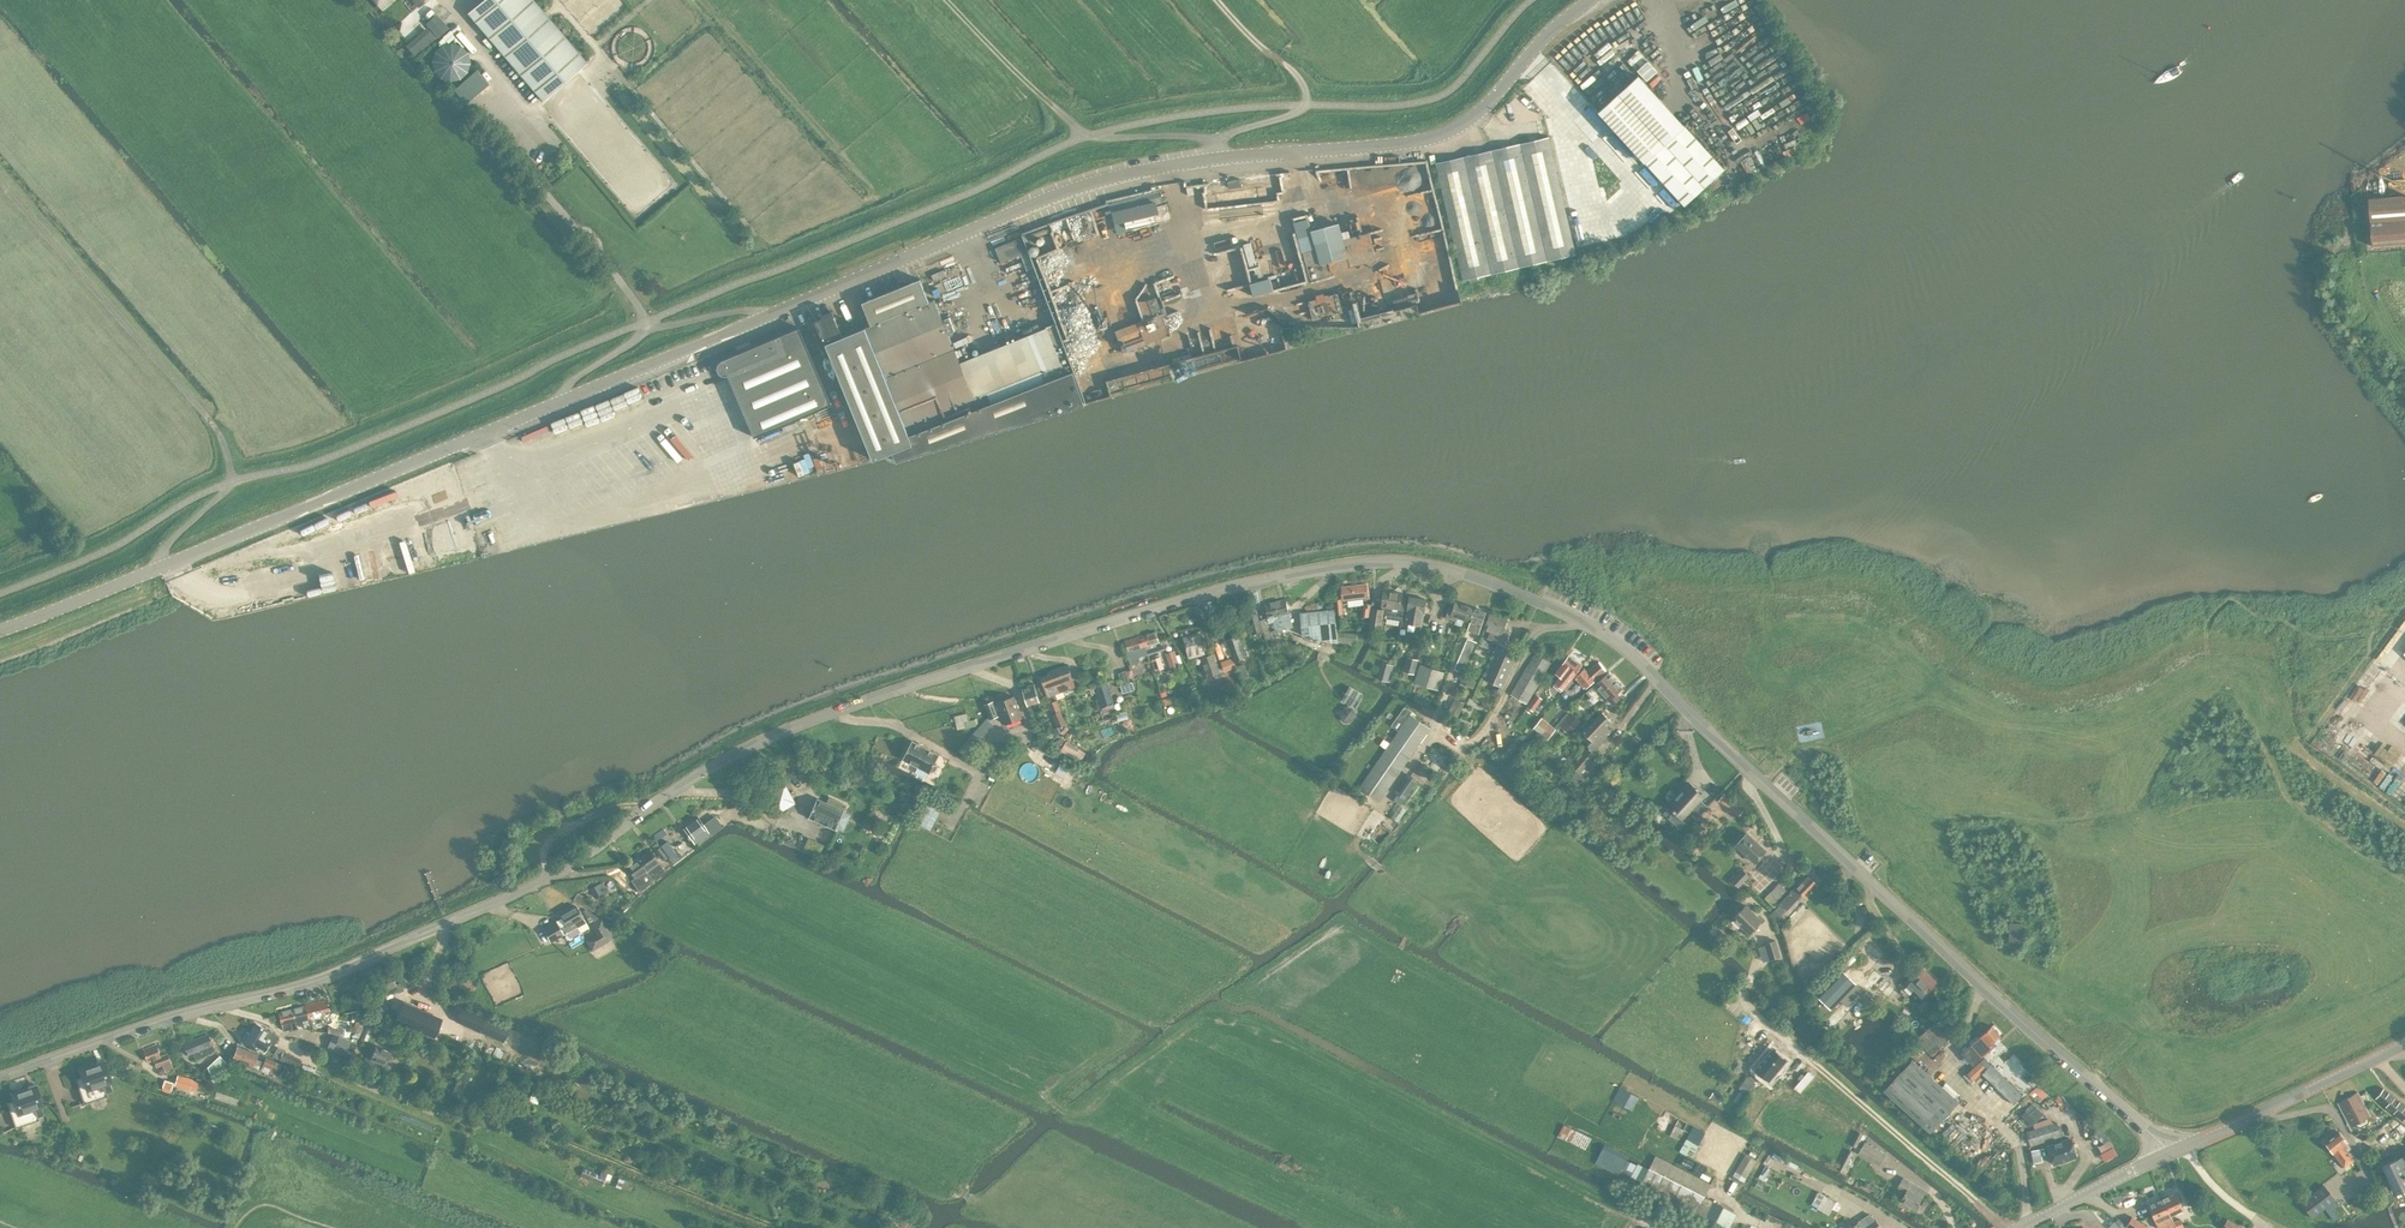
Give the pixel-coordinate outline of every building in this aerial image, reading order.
[(383,9),(393,0),(392,0),(376,0),(383,9)] [(542,101),(587,63),(533,0),(485,0),(468,15),(542,101)] [(1627,59),(1647,80),(1657,71),(1638,50),(1627,59)] [(466,103),(470,99),(489,83),(477,69),(453,89),(466,103)] [(1684,206),(1724,170),(1638,75),(1598,111),(1643,161),(1684,206)] [(1436,163),(1456,250),(1464,280),(1575,255),(1548,137),(1492,150),(1436,163)] [(1275,174),(1211,181),(1211,182),(1211,188),(1213,202),(1270,196),(1269,182),(1276,181),(1275,174)] [(1163,202),(1160,190),(1109,203),(1116,222),(1162,210),(1161,203),(1163,202)] [(2369,198),(2373,247),(2404,245),(2404,196),(2369,198)] [(1314,242),(1301,246),(1311,281),(1334,274),(1331,261),(1338,259),(1340,270),(1368,262),(1375,254),(1369,232),(1343,239),(1339,222),(1310,230),(1314,242)] [(1001,262),(1029,251),(1023,237),(995,248),(1001,262)] [(932,274),(934,280),(946,276),(943,270),(932,274)] [(843,336),(826,343),(874,460),(893,452),(897,461),(1085,404),(1084,401),(1073,371),(1056,324),(1047,328),(960,363),(934,299),(929,301),(920,279),(918,280),(864,302),(862,303),(872,325),(843,336)] [(1317,299),(1308,302),(1313,320),(1343,312),(1338,293),(1325,297),(1324,293),(1316,295),(1317,299)] [(1115,330),(1123,352),(1171,334),(1157,297),(1148,300),(1154,316),(1115,330)] [(823,318),(815,321),(824,343),(825,344),(826,343),(843,336),(835,316),(833,310),(822,315),(823,318)] [(729,375),(755,437),(832,404),(800,328),(738,353),(722,360),(719,363),(718,368),(720,373),(724,375),(729,375)] [(1342,586),(1343,598),(1348,598),(1348,600),(1363,598),(1363,596),(1367,595),(1366,583),(1342,586)] [(1402,621),(1405,600),(1402,599),(1403,593),(1384,590),(1382,605),(1387,606),(1385,618),(1402,621)] [(1410,596),(1405,622),(1422,625),(1426,599),(1410,596)] [(1275,601),(1283,639),(1285,638),(1282,628),(1287,627),(1292,625),(1291,621),(1294,621),(1293,617),(1290,618),(1286,598),(1275,601)] [(1274,641),(1283,639),(1275,601),(1265,603),(1269,622),(1275,620),(1276,629),(1270,631),(1268,625),(1267,626),(1264,619),(1260,620),(1262,630),(1263,629),(1263,632),(1264,631),(1267,642),(1274,640),(1274,641)] [(1456,620),(1457,616),(1470,621),(1475,608),(1456,601),(1454,608),(1449,606),(1446,617),(1456,620)] [(1306,611),(1322,607),(1321,602),(1305,606),(1306,611)] [(1372,604),(1365,603),(1363,615),(1370,616),(1372,604)] [(1369,626),(1381,628),(1383,609),(1372,608),(1369,626)] [(1475,608),(1470,621),(1468,629),(1478,633),(1486,611),(1475,608)] [(1335,609),(1300,612),(1303,638),(1307,637),(1307,640),(1317,640),(1337,642),(1337,641),(1357,642),(1357,632),(1336,631),(1335,609)] [(1257,612),(1248,614),(1253,633),(1262,630),(1257,612)] [(1483,678),(1500,685),(1496,693),(1499,695),(1503,687),(1519,651),(1504,645),(1510,631),(1504,629),(1507,619),(1490,613),(1485,628),(1491,630),(1488,638),(1499,642),(1483,678)] [(1142,635),(1148,654),(1166,649),(1162,640),(1159,641),(1155,631),(1142,635)] [(1199,634),(1184,637),(1189,655),(1204,652),(1199,634)] [(1125,640),(1130,660),(1132,665),(1139,663),(1140,660),(1139,657),(1148,654),(1142,635),(1125,640)] [(1238,635),(1226,640),(1234,660),(1246,655),(1238,635)] [(1477,643),(1467,638),(1454,669),(1464,673),(1477,643)] [(1165,653),(1170,667),(1172,666),(1174,671),(1179,669),(1178,665),(1180,664),(1175,650),(1165,653)] [(1535,652),(1511,694),(1526,703),(1551,662),(1535,652)] [(1213,653),(1201,657),(1208,677),(1219,673),(1213,653)] [(1581,664),(1569,655),(1558,670),(1560,671),(1558,673),(1561,676),(1556,682),(1563,688),(1574,675),(1581,664)] [(1165,668),(1160,656),(1151,659),(1156,671),(1165,668)] [(1236,667),(1236,666),(1231,657),(1220,662),(1225,672),(1236,667)] [(1408,657),(1403,670),(1414,674),(1418,660),(1417,660),(1408,657)] [(1579,671),(1574,675),(1575,676),(1578,680),(1581,684),(1585,688),(1590,683),(1606,670),(1599,661),(1588,671),(1584,667),(1579,671)] [(1244,663),(1236,666),(1242,679),(1250,676),(1244,663)] [(1048,696),(1062,691),(1076,686),(1068,664),(1048,671),(1049,673),(1041,676),(1048,696)] [(1414,682),(1439,690),(1445,672),(1420,664),(1414,682)] [(1130,683),(1126,670),(1119,672),(1123,685),(1130,683)] [(1609,672),(1596,684),(1602,692),(1616,680),(1609,672)] [(1102,707),(1114,704),(1107,680),(1095,684),(1102,707)] [(1602,692),(1609,699),(1613,704),(1620,698),(1616,693),(1622,688),(1616,680),(1602,692)] [(1023,687),(1028,704),(1039,700),(1034,683),(1023,687)] [(1091,683),(1083,686),(1084,691),(1090,689),(1092,694),(1095,693),(1091,683)] [(1342,698),(1341,699),(1344,700),(1350,704),(1355,707),(1363,694),(1349,686),(1342,698)] [(1171,711),(1167,697),(1165,697),(1163,692),(1158,694),(1164,713),(1171,711)] [(1533,711),(1542,698),(1536,694),(1527,707),(1533,711)] [(997,703),(1005,723),(1022,717),(1014,696),(997,703)] [(990,718),(997,716),(999,715),(994,700),(984,704),(990,718)] [(1057,701),(1050,704),(1054,712),(1060,710),(1057,701)] [(1053,714),(1059,726),(1052,729),(1055,736),(1061,731),(1063,733),(1068,729),(1066,727),(1067,726),(1066,723),(1060,711),(1053,714)] [(1612,720),(1602,711),(1583,731),(1592,740),(1588,744),(1594,750),(1607,736),(1606,734),(1610,731),(1606,727),(1612,720)] [(1571,712),(1560,725),(1570,735),(1578,727),(1579,728),(1583,724),(1581,723),(1582,722),(1571,712)] [(965,728),(977,725),(975,718),(968,720),(967,713),(954,716),(957,729),(965,727),(965,728)] [(1430,728),(1410,714),(1360,787),(1379,801),(1430,728)] [(1086,752),(1067,740),(1066,741),(1060,738),(1056,745),(1062,748),(1061,750),(1080,762),(1086,752)] [(908,748),(903,758),(930,773),(931,771),(933,772),(936,766),(934,765),(940,755),(912,740),(911,742),(909,741),(906,747),(908,748)] [(1579,773),(1579,772),(1595,754),(1588,747),(1572,766),(1564,776),(1577,786),(1584,777),(1579,773)] [(1408,773),(1395,792),(1404,798),(1418,779),(1408,773)] [(1669,807),(1663,813),(1680,828),(1692,814),(1696,818),(1708,806),(1701,799),(1704,795),(1688,780),(1666,804),(1669,807)] [(776,789),(767,794),(778,813),(786,808),(776,789)] [(809,817),(836,829),(847,804),(830,796),(828,801),(818,797),(809,817)] [(943,807),(927,799),(914,822),(930,831),(940,813),(943,807)] [(698,816),(683,827),(689,835),(687,836),(689,840),(691,838),(694,843),(709,832),(698,816)] [(1766,850),(1747,832),(1736,844),(1755,861),(1766,850)] [(824,844),(809,837),(804,849),(820,855),(824,844)] [(667,840),(661,845),(662,847),(671,859),(677,854),(668,842),(667,840)] [(660,846),(654,851),(661,861),(667,856),(660,846)] [(638,858),(649,874),(653,880),(665,871),(650,850),(638,858)] [(638,882),(649,874),(638,858),(627,866),(638,882)] [(1738,886),(1749,875),(1742,869),(1732,880),(1738,886)] [(1819,884),(1809,875),(1797,887),(1796,885),(1790,891),(1790,892),(1781,902),(1787,909),(1803,893),(1807,896),(1819,884)] [(638,888),(641,891),(648,886),(645,882),(638,888)] [(1772,890),(1782,900),(1789,892),(1779,882),(1772,890)] [(1774,907),(1782,900),(1772,890),(1764,897),(1774,907)] [(543,928),(551,941),(578,926),(575,921),(582,917),(576,905),(560,914),(565,923),(559,926),(556,920),(543,928)] [(1749,933),(1762,920),(1746,905),(1733,918),(1749,933)] [(592,951),(614,938),(602,917),(590,924),(596,933),(585,940),(592,951)] [(2010,922),(2009,941),(2021,942),(2021,923),(2010,922)] [(1764,943),(1769,960),(1781,956),(1775,939),(1764,943)] [(1914,978),(1909,983),(1917,991),(1922,996),(1928,991),(1937,981),(1923,968),(1914,977),(1914,978)] [(1829,1032),(1845,1016),(1849,1020),(1855,1013),(1852,1009),(1875,985),(1883,992),(1879,996),(1885,1002),(1896,988),(1875,970),(1821,1025),(1829,1032)] [(325,1000),(305,1005),(309,1018),(311,1026),(317,1025),(326,1022),(331,1021),(329,1012),(325,1000)] [(404,1003),(397,1019),(429,1033),(436,1017),(404,1003)] [(291,1008),(294,1021),(302,1019),(304,1028),(311,1026),(309,1018),(305,1005),(291,1008)] [(290,1022),(294,1021),(291,1008),(279,1011),(283,1030),(292,1028),(290,1022)] [(352,1037),(351,1040),(357,1042),(358,1039),(369,1013),(363,1011),(352,1037)] [(368,1017),(360,1038),(367,1040),(375,1020),(368,1017)] [(1917,1038),(1932,1054),(1949,1037),(1944,1032),(1949,1028),(1939,1018),(1917,1038)] [(247,1031),(242,1040),(246,1045),(262,1053),(269,1041),(275,1044),(279,1036),(272,1032),(267,1030),(256,1023),(250,1033),(247,1031)] [(1973,1065),(1994,1045),(1992,1043),(2000,1035),(1992,1025),(1962,1052),(1973,1065)] [(327,1033),(333,1034),(336,1034),(342,1035),(343,1028),(328,1026),(327,1033)] [(351,1040),(336,1034),(333,1034),(327,1048),(351,1058),(357,1042),(351,1040)] [(193,1051),(195,1056),(196,1059),(215,1051),(212,1044),(208,1035),(184,1044),(187,1054),(193,1051)] [(156,1044),(143,1049),(147,1061),(153,1059),(156,1066),(162,1064),(165,1071),(173,1068),(168,1053),(161,1056),(156,1044)] [(256,1058),(258,1054),(238,1046),(233,1058),(252,1066),(259,1068),(262,1061),(256,1058)] [(376,1046),(369,1063),(368,1065),(384,1072),(392,1052),(376,1046)] [(1781,1056),(1772,1048),(1758,1065),(1771,1076),(1780,1065),(1777,1062),(1781,1056)] [(283,1050),(279,1059),(299,1068),(302,1060),(283,1050)] [(220,1055),(212,1062),(218,1070),(226,1063),(220,1055)] [(261,1070),(271,1074),(273,1069),(279,1072),(282,1064),(266,1057),(261,1070)] [(1885,1090),(1930,1132),(1958,1101),(1952,1095),(1955,1091),(1947,1084),(1943,1087),(1912,1059),(1885,1090)] [(75,1078),(77,1082),(84,1103),(108,1094),(107,1091),(112,1089),(110,1081),(112,1080),(105,1060),(80,1069),(82,1075),(75,1078)] [(1985,1068),(1987,1067),(1980,1060),(1964,1076),(1971,1083),(1985,1069),(1985,1068)] [(178,1074),(176,1079),(183,1081),(181,1087),(190,1089),(193,1079),(178,1074)] [(1739,1088),(1747,1094),(1756,1081),(1748,1076),(1739,1088)] [(162,1087),(161,1089),(170,1092),(171,1090),(174,1082),(164,1079),(162,1087)] [(43,1104),(40,1094),(36,1084),(11,1092),(14,1099),(7,1101),(16,1126),(40,1118),(38,1114),(44,1112),(41,1105),(43,1104)] [(1621,1087),(1614,1099),(1632,1109),(1639,1096),(1621,1087)] [(2376,1098),(2402,1119),(2404,1115),(2404,1106),(2384,1088),(2376,1098)] [(2357,1092),(2338,1103),(2350,1125),(2356,1122),(2357,1124),(2359,1125),(2366,1121),(2366,1119),(2365,1117),(2369,1115),(2358,1094),(2357,1092)] [(2026,1110),(2022,1114),(2032,1125),(2044,1113),(2036,1106),(2032,1103),(2025,1109),(2026,1110)] [(2056,1121),(2026,1131),(2031,1145),(2061,1135),(2056,1121)] [(1591,1138),(1564,1123),(1557,1136),(1568,1142),(1569,1140),(1585,1149),(1591,1138)] [(1687,1138),(1680,1151),(1692,1157),(1695,1152),(1705,1131),(1694,1125),(1687,1138)] [(1858,1131),(1851,1145),(1856,1147),(1860,1138),(1863,1140),(1865,1135),(1858,1131)] [(2338,1132),(2325,1142),(2344,1167),(2354,1160),(2343,1145),(2347,1143),(2338,1132)] [(2070,1138),(2047,1146),(2053,1164),(2076,1156),(2070,1138)] [(1878,1165),(1885,1154),(1865,1142),(1859,1153),(1878,1165)] [(1713,1227),(1729,1227),(1737,1213),(1723,1207),(1724,1206),(1704,1197),(1711,1183),(1656,1155),(1653,1160),(1649,1168),(1638,1163),(1638,1164),(1626,1159),(1628,1156),(1605,1144),(1604,1147),(1596,1162),(1619,1174),(1620,1171),(1642,1182),(1638,1190),(1694,1218),(1693,1219),(1711,1227),(1713,1227)] [(1849,1149),(1838,1170),(1843,1172),(1847,1165),(1850,1166),(1853,1160),(1850,1159),(1854,1151),(1849,1149)] [(1743,1184),(1757,1160),(1745,1153),(1732,1175),(1733,1176),(1732,1178),(1743,1184)] [(2383,1165),(2395,1190),(2404,1185),(2404,1162),(2404,1159),(2397,1162),(2396,1159),(2383,1165)] [(580,1176),(602,1185),(604,1179),(609,1181),(612,1174),(601,1170),(600,1173),(584,1167),(580,1176)] [(1926,1190),(1903,1177),(1899,1184),(1907,1189),(1901,1200),(1916,1208),(1926,1190)] [(2301,1203),(2312,1218),(2335,1200),(2324,1185),(2301,1203)] [(2163,1198),(2170,1214),(2183,1208),(2179,1200),(2182,1199),(2179,1193),(2177,1194),(2176,1192),(2163,1198)] [(1824,1195),(1817,1208),(1829,1214),(1835,1201),(1824,1195)] [(2148,1204),(2156,1221),(2154,1222),(2156,1227),(2157,1227),(2158,1227),(2159,1227),(2167,1225),(2168,1224),(2173,1221),(2170,1214),(2163,1198),(2148,1204)] [(1779,1227),(1789,1227),(1791,1224),(1770,1214),(1766,1222),(1779,1227)] [(1849,1227),(1881,1227),(1876,1219),(1874,1220),(1870,1214),(1866,1217),(1849,1227)] [(2124,1227),(2148,1227),(2149,1226),(2132,1216),(2126,1226),(2124,1227)] [(2173,1221),(2177,1227),(2181,1227),(2184,1227),(2180,1218),(2173,1221)] [(2229,1220),(2228,1219),(2222,1227),(2242,1227),(2229,1220)]
